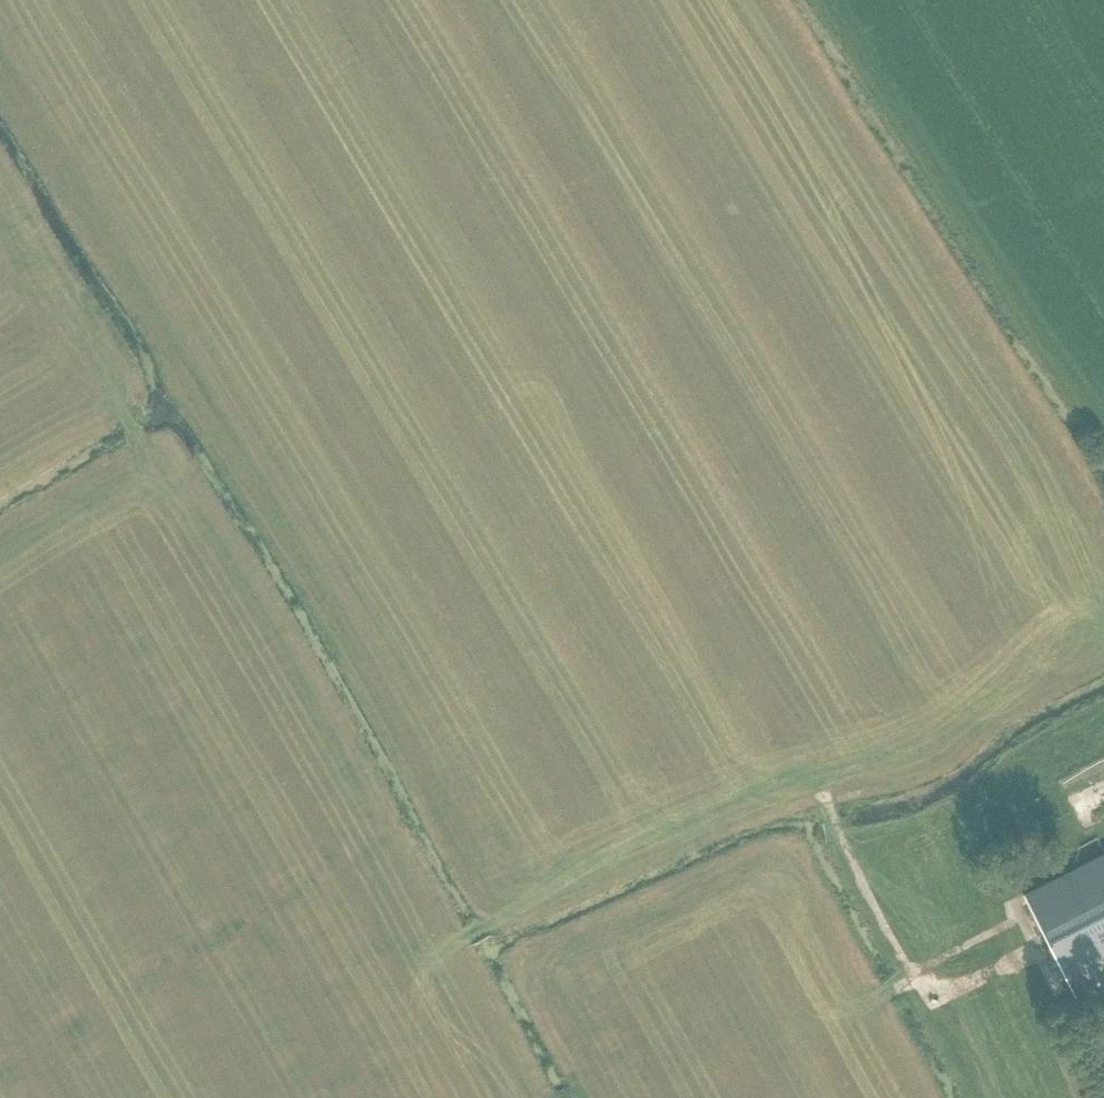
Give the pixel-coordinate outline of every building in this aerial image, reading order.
[(1025,897),(1075,997),(1103,982),(1103,857),(1025,897)]
